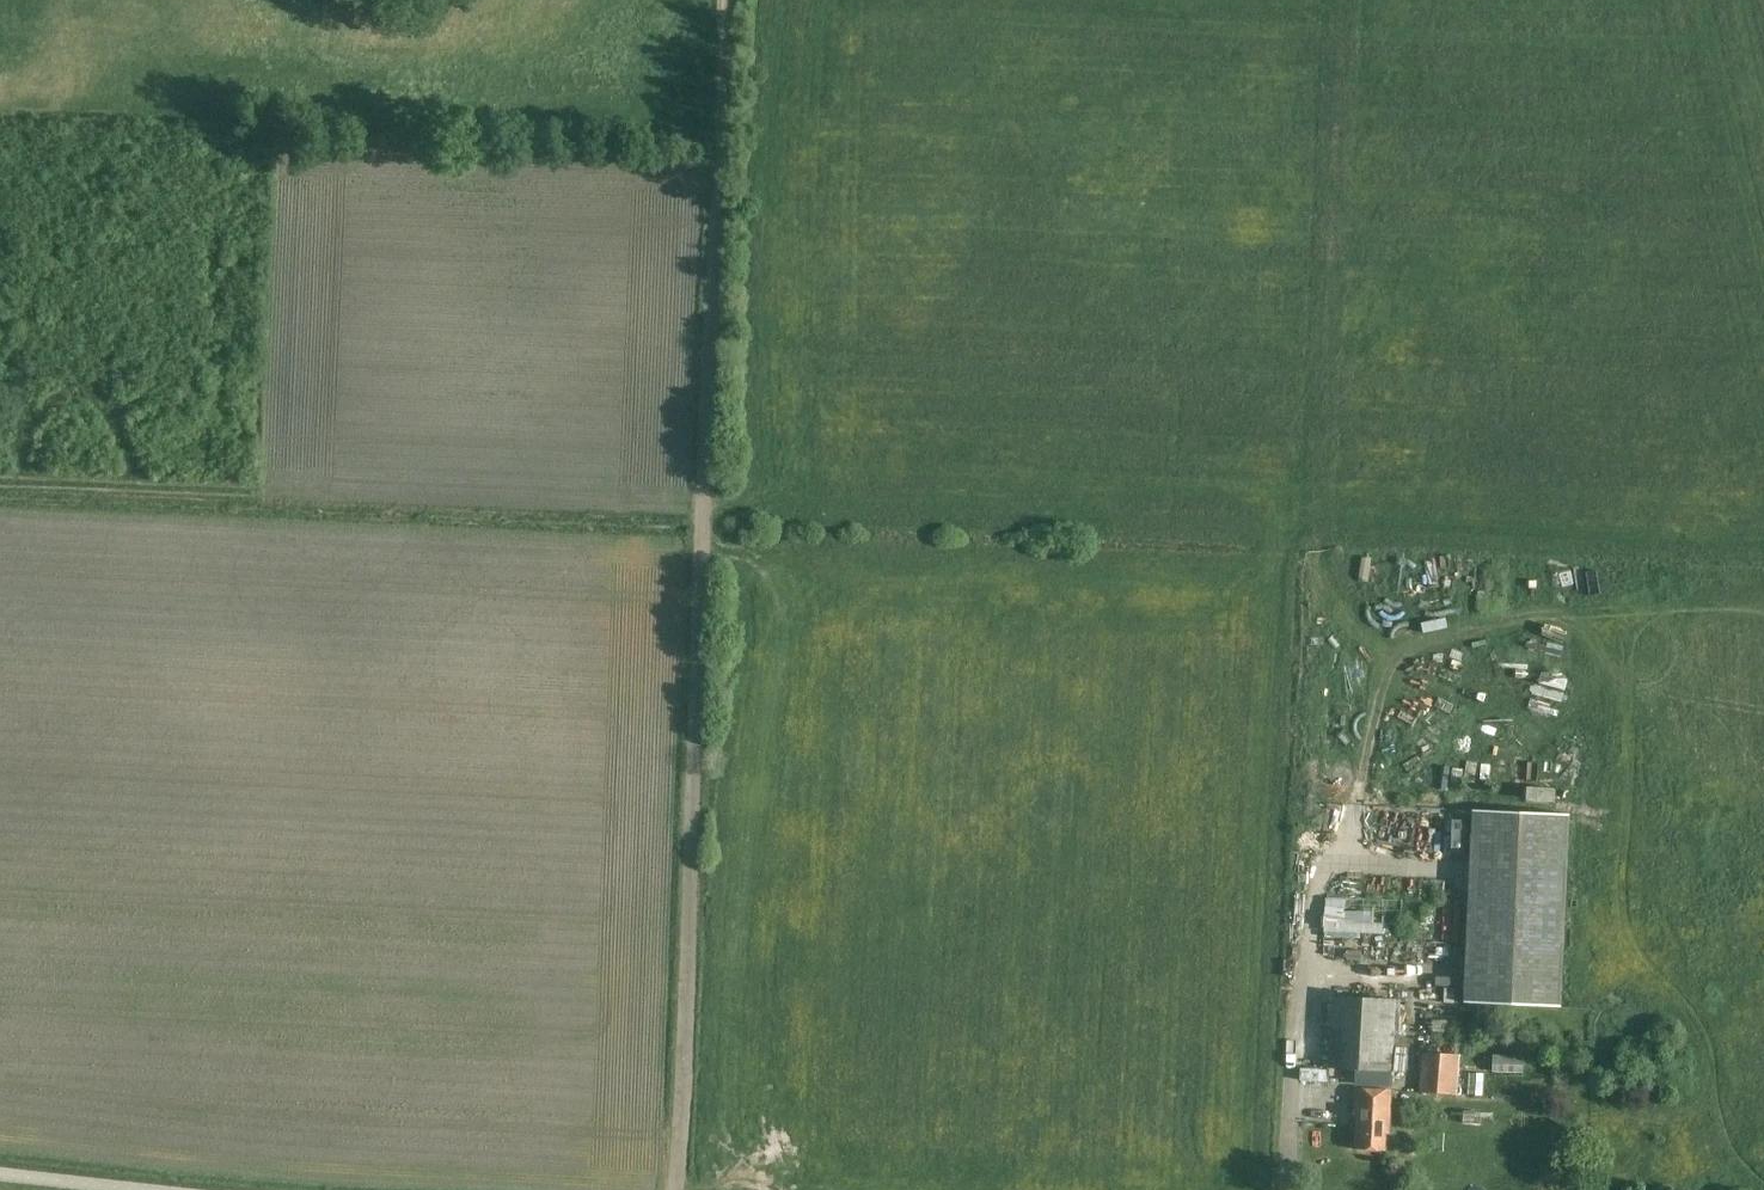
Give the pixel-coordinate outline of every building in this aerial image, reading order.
[(1561,649),(1566,624),(1541,619),(1537,645),(1561,649)] [(1544,667),(1541,676),(1563,684),(1567,675),(1544,667)] [(1561,1007),(1570,815),(1473,811),(1464,1002),(1561,1007)] [(1327,904),(1328,922),(1348,922),(1347,903),(1327,904)] [(1350,1001),(1329,1000),(1327,1068),(1354,1069),(1353,1084),(1391,1085),(1394,1002),(1350,1001)] [(1458,1057),(1420,1055),(1418,1094),(1455,1097),(1458,1057)] [(1391,1090),(1356,1089),(1355,1116),(1357,1116),(1356,1148),(1385,1149),(1385,1134),(1389,1134),(1391,1090)]
